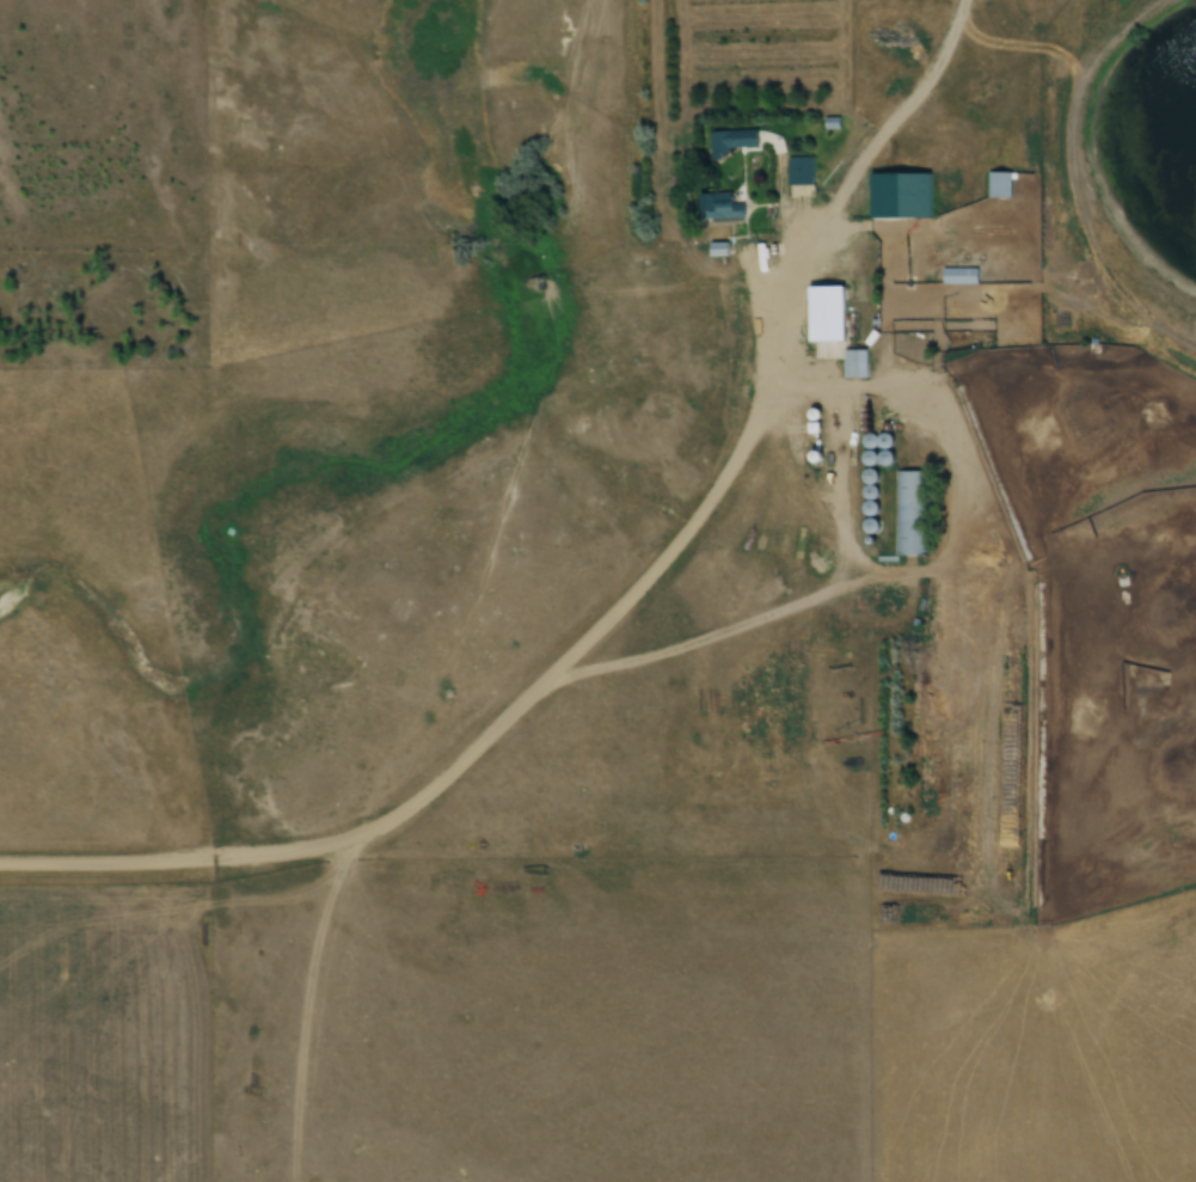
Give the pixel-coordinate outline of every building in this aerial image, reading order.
[(736,153),(736,130),(710,130),(710,153),(736,153)] [(812,157),(770,157),(770,173),(787,173),(787,185),(812,185),(812,157)] [(988,197),(1010,197),(1010,172),(988,172),(988,197)] [(939,173),(878,173),(878,216),(939,216),(939,173)] [(731,193),(700,193),(700,218),(744,218),(744,203),(731,203),(731,193)] [(710,255),(726,255),(726,243),(710,243),(710,255)] [(809,341),(844,341),(844,286),(809,286),(809,341)] [(866,349),(843,349),(843,378),(866,378),(866,349)] [(926,554),(926,470),(894,470),(893,554),(926,554)]
